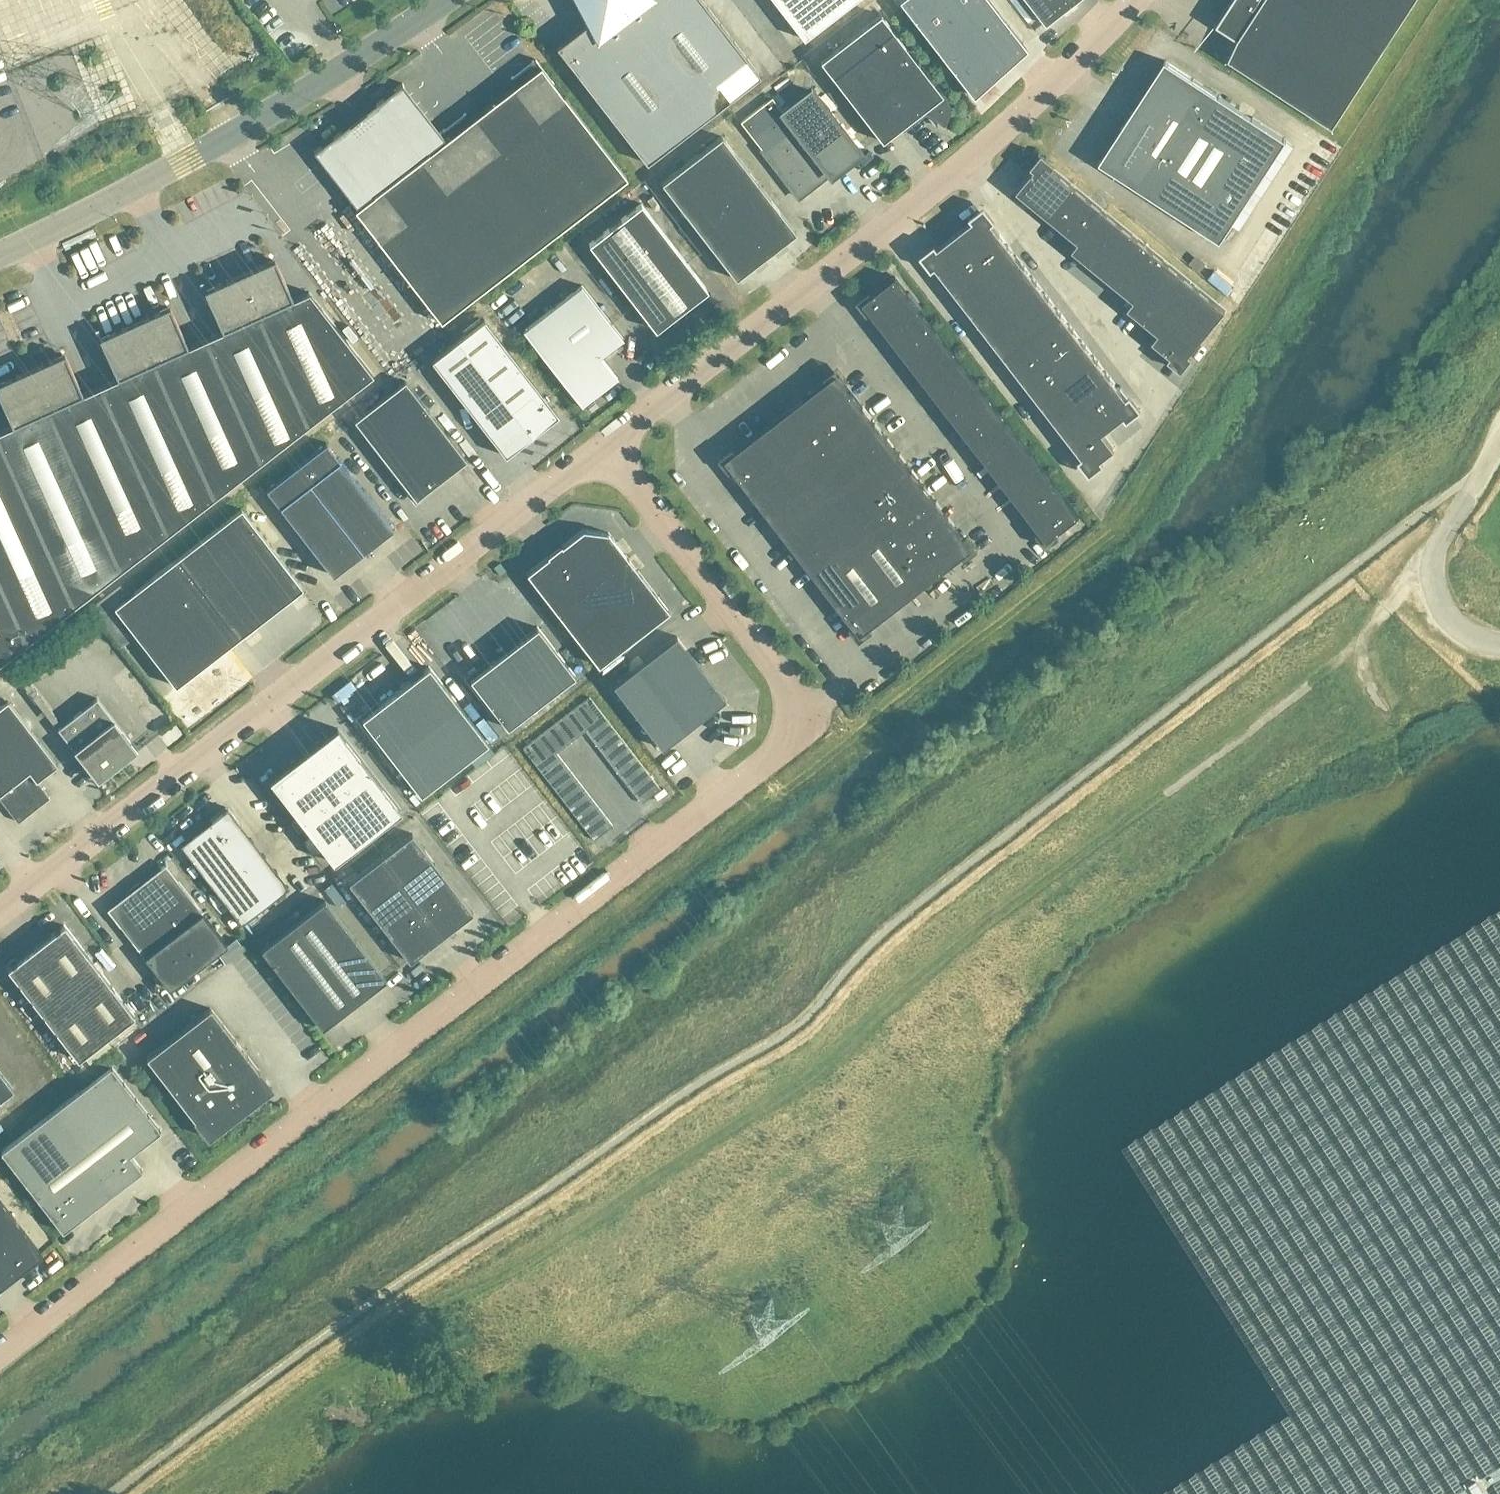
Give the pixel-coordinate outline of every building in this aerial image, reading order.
[(613,0),(575,0),(587,22),(557,46),(647,163),(704,119),(613,0)] [(703,0),(613,0),(704,119),(761,74),(703,0)] [(804,38),(853,0),(775,0),(804,38)] [(991,0),(900,0),(973,95),(975,94),(970,87),(1024,46),(1025,48),(1027,47),(991,0)] [(1045,23),(1075,0),(1027,0),(1045,23)] [(1415,0),(1232,0),(1216,24),(1238,38),(1228,58),(1333,126),(1415,0)] [(942,93),(893,29),(880,14),(820,60),(832,76),(882,140),(925,108),(944,120),(947,114),(948,108),(947,103),(946,98),(943,93),(942,92),(942,93)] [(628,177),(564,95),(563,95),(554,82),(536,59),(535,58),(534,59),(534,58),(511,76),(512,77),(513,76),(518,83),(470,120),(465,114),(466,112),(465,111),(442,129),(535,249),(628,177)] [(1220,240),(1287,138),(1165,59),(1164,61),(1167,63),(1135,112),(1132,110),(1131,112),(1135,115),(1135,114),(1139,117),(1130,131),(1126,128),(1122,125),(1121,127),(1124,129),(1103,161),(1100,159),(1099,161),(1220,240)] [(860,151),(847,135),(848,135),(812,89),(783,112),(771,97),(740,121),(799,196),(830,172),(831,174),(836,170),(837,170),(855,156),(855,155),(860,151)] [(535,249),(442,129),(418,148),(419,149),(421,148),(426,154),(377,191),(372,185),(374,184),(373,183),(350,201),(349,201),(350,202),(368,226),(378,238),(377,239),(441,321),(535,249)] [(796,232),(722,135),(687,162),(761,259),(796,232)] [(1031,166),(1034,168),(1017,189),(1048,215),(1073,184),(1049,164),(1051,160),(1042,152),(1031,166)] [(761,259),(687,162),(662,182),(736,278),(737,277),(750,268),(761,259)] [(1063,228),(1089,197),(1073,184),(1048,215),(1063,228)] [(1079,241),(1104,209),(1089,197),(1063,228),(1079,241)] [(706,286),(641,203),(589,243),(653,326),(655,325),(653,322),(701,285),(704,288),(706,286)] [(1008,244),(992,223),(996,220),(984,205),(969,216),(972,220),(955,234),(980,266),(1008,244)] [(1088,261),(1120,222),(1104,209),(1079,241),(1072,248),(1088,261)] [(1103,274),(1135,235),(1120,222),(1088,261),(1103,274)] [(980,266),(955,234),(938,247),(935,243),(920,254),(932,269),(935,266),(952,287),(976,268),(980,266)] [(1119,287),(1151,248),(1135,235),(1103,274),(1119,287)] [(992,289),(1024,265),(1008,244),(980,266),(976,268),(992,289)] [(1134,299),(1166,260),(1151,248),(1119,287),(1134,299)] [(374,373),(309,291),(293,298),(292,299),(287,287),(273,258),(253,267),(240,273),(258,314),(307,424),(308,424),(374,373)] [(1143,320),(1182,273),(1166,260),(1134,299),(1128,307),(1143,320)] [(1004,305),(1036,281),(1024,265),(992,289),(1004,305)] [(968,308),(992,289),(976,268),(952,287),(968,308)] [(307,424),(258,314),(240,273),(206,288),(224,329),(223,329),(223,330),(205,337),(206,338),(261,460),(308,424),(307,424)] [(1159,332),(1197,286),(1182,273),(1143,320),(1159,332)] [(922,307),(909,291),(908,292),(896,276),(873,293),(870,290),(857,301),(867,314),(870,311),(888,334),(921,308),(922,307)] [(1017,321),(1049,296),(1036,281),(1004,305),(1017,321)] [(600,355),(623,337),(582,284),(523,330),(582,405),(617,378),(600,355)] [(1171,355),(1168,359),(1181,369),(1192,356),(1189,354),(1225,309),(1197,286),(1159,332),(1152,340),(1171,355)] [(980,324),(1004,305),(992,289),(968,308),(980,324)] [(1029,337),(1061,312),(1049,296),(1017,321),(1029,337)] [(261,460),(206,338),(205,337),(188,345),(187,346),(169,306),(168,305),(135,321),(153,361),(214,496),(214,497),(261,460)] [(1017,321),(1004,305),(980,324),(992,340),(1017,321)] [(900,350),(933,324),(921,308),(888,334),(900,350)] [(1041,353),(1073,328),(1061,312),(1029,337),(1041,353)] [(558,414),(484,318),(432,359),(506,455),(558,414)] [(214,496),(153,361),(135,321),(101,336),(119,376),(118,377),(107,382),(100,385),(167,532),(167,533),(214,497),(214,496)] [(1029,337),(1017,321),(992,340),(1005,356),(1029,337)] [(912,366),(945,340),(933,324),(900,350),(912,366)] [(1053,369),(1085,344),(1073,328),(1041,353),(1053,369)] [(1017,371),(1041,353),(1029,337),(1005,356),(1017,371)] [(925,381),(958,356),(945,340),(912,366),(925,381)] [(1065,385),(1098,360),(1085,344),(1053,369),(1065,385)] [(167,532),(100,385),(90,389),(83,393),(82,393),(64,354),(63,353),(30,368),(30,369),(48,409),(120,568),(120,569),(167,533),(167,532)] [(1029,387),(1053,369),(1041,353),(1017,371),(1029,387)] [(982,388),(958,356),(925,381),(949,413),(982,388)] [(1078,400),(1110,376),(1098,360),(1065,385),(1078,400)] [(848,379),(838,366),(825,377),(827,380),(781,415),(806,448),(862,404),(845,382),(848,379)] [(48,409),(30,369),(30,368),(0,381),(0,392),(14,424),(13,424),(0,430),(0,442),(73,605),(120,569),(120,568),(48,409)] [(1041,403),(1065,385),(1053,369),(1029,387),(1041,403)] [(1166,379),(1181,392),(1190,382),(1175,369),(1166,379)] [(1141,409),(1130,394),(1126,397),(1110,376),(1078,400),(1090,416),(1102,432),(1103,432),(1124,416),(1127,420),(1141,409)] [(467,459),(405,380),(355,419),(404,482),(416,498),(453,470),(453,469),(467,459)] [(1053,419),(1078,400),(1065,385),(1041,403),(1053,419)] [(1006,419),(982,388),(949,413),(974,445),(1006,419)] [(1066,435),(1090,416),(1078,400),(1053,419),(1066,435)] [(818,463),(874,420),(862,404),(806,448),(818,463)] [(818,463),(806,448),(781,415),(735,451),(733,448),(720,458),(730,471),(733,469),(775,523),(831,479),(818,463)] [(1115,448),(1103,432),(1102,432),(1090,416),(1066,435),(1082,456),(1078,459),(1089,474),(1104,462),(1101,459),(1115,448)] [(986,460),(1019,435),(1006,419),(974,445),(986,460)] [(831,479),(887,436),(874,420),(818,463),(831,479)] [(998,476),(1031,451),(1019,435),(986,460),(998,476)] [(843,495),(899,452),(887,436),(831,479),(843,495)] [(310,482),(340,458),(326,441),(266,488),(279,505),(310,482)] [(0,442),(0,583),(26,641),(27,642),(73,605),(0,442)] [(1010,492),(1043,467),(1031,451),(998,476),(1010,492)] [(855,511),(911,468),(899,452),(843,495),(855,511)] [(394,528),(340,458),(310,482),(364,551),(394,528)] [(1022,508),(1055,482),(1043,467),(1010,492),(1022,508)] [(867,527),(923,483),(911,468),(855,511),(867,527)] [(787,538),(843,495),(831,479),(775,523),(787,538)] [(364,551),(310,482),(279,505),(333,575),(364,551)] [(1080,515),(1055,482),(1022,508),(1039,530),(1036,532),(1046,546),(1060,535),(1057,532),(1080,515)] [(880,542),(895,531),(936,499),(923,483),(867,527),(880,542)] [(867,527),(855,511),(843,495),(787,538),(811,570),(867,527)] [(907,546),(948,515),(936,499),(895,531),(907,546)] [(303,586),(241,507),(178,556),(239,636),(303,587),(303,586)] [(965,558),(978,548),(968,535),(965,537),(948,515),(907,546),(895,531),(880,542),(904,574),(917,591),(963,555),(965,558)] [(917,591),(904,574),(880,542),(867,527),(811,570),(853,624),(850,626),(860,640),(873,630),(871,626),(917,591)] [(669,610),(609,531),(583,528),(562,544),(548,555),(527,572),(599,665),(669,610)] [(239,636),(178,556),(129,594),(114,605),(176,685),(239,636)] [(0,583),(0,662),(27,642),(26,641),(0,583)] [(122,584),(92,607),(100,617),(109,609),(114,605),(129,594),(122,584)] [(109,609),(100,617),(121,645),(131,638),(109,609)] [(575,675),(538,626),(491,662),(470,678),(482,695),(507,727),(575,675)] [(725,698),(676,635),(613,684),(640,718),(662,747),(717,704),(725,698)] [(489,742),(429,665),(381,702),(362,718),(382,744),(421,795),(489,742)] [(590,696),(580,703),(595,722),(585,730),(592,739),(611,724),(590,696)] [(130,741),(97,697),(58,728),(98,779),(107,772),(108,771),(118,763),(137,749),(130,741)] [(8,700),(0,706),(0,797),(18,821),(50,796),(37,780),(58,764),(8,700)] [(595,722),(580,703),(561,718),(576,737),(585,730),(595,722)] [(576,737),(561,718),(552,725),(566,744),(576,737)] [(599,748),(618,733),(611,724),(592,739),(599,748)] [(566,744),(552,725),(533,740),(548,759),(557,751),(566,744)] [(402,810),(338,727),(337,728),(339,731),(274,781),(272,779),(271,780),(334,862),(402,810)] [(606,757),(625,742),(618,733),(599,748),(606,757)] [(545,775),(564,761),(557,751),(548,759),(533,740),(523,747),(534,761),(545,775)] [(613,766),(632,751),(625,742),(606,757),(613,766)] [(620,775),(639,760),(632,751),(613,766),(620,775)] [(627,784),(646,769),(639,760),(620,775),(627,784)] [(552,784),(571,770),(564,761),(545,775),(548,780),(552,784)] [(634,793),(653,778),(646,769),(627,784),(634,793)] [(559,793),(578,779),(571,770),(552,784),(555,789),(559,793)] [(660,788),(653,778),(634,793),(641,802),(660,788)] [(566,803),(585,788),(578,779),(559,793),(562,798),(566,803)] [(573,812),(592,797),(585,788),(566,803),(569,807),(573,812)] [(580,821),(599,806),(592,797),(573,812),(576,816),(580,821)] [(587,830),(606,815),(599,806),(580,821),(583,825),(587,830)] [(289,886),(228,807),(181,844),(242,923),(289,886)] [(613,824),(606,815),(587,830),(594,839),(613,824)] [(349,881),(410,960),(473,911),(412,832),(349,881)] [(170,989),(229,944),(166,863),(142,882),(140,879),(129,887),(131,890),(108,908),(170,989)] [(325,899),(324,900),(262,948),(322,1027),(323,1027),(386,978),(325,899)] [(7,967),(78,1059),(135,1015),(64,924),(34,947),(7,967)] [(272,1087),(267,1079),(210,1007),(146,1056),(209,1137),(265,1094),(272,1088),(272,1087)] [(130,1153),(160,1130),(111,1065),(1,1149),(61,1229),(67,1224),(66,1224),(96,1200),(97,1201),(104,1196),(104,1195),(134,1172),(135,1173),(136,1172),(136,1173),(142,1169),(130,1154),(131,1153),(130,1153)] [(0,1071),(0,1100),(14,1089),(0,1071)] [(0,1199),(0,1287),(43,1254),(0,1199)]
